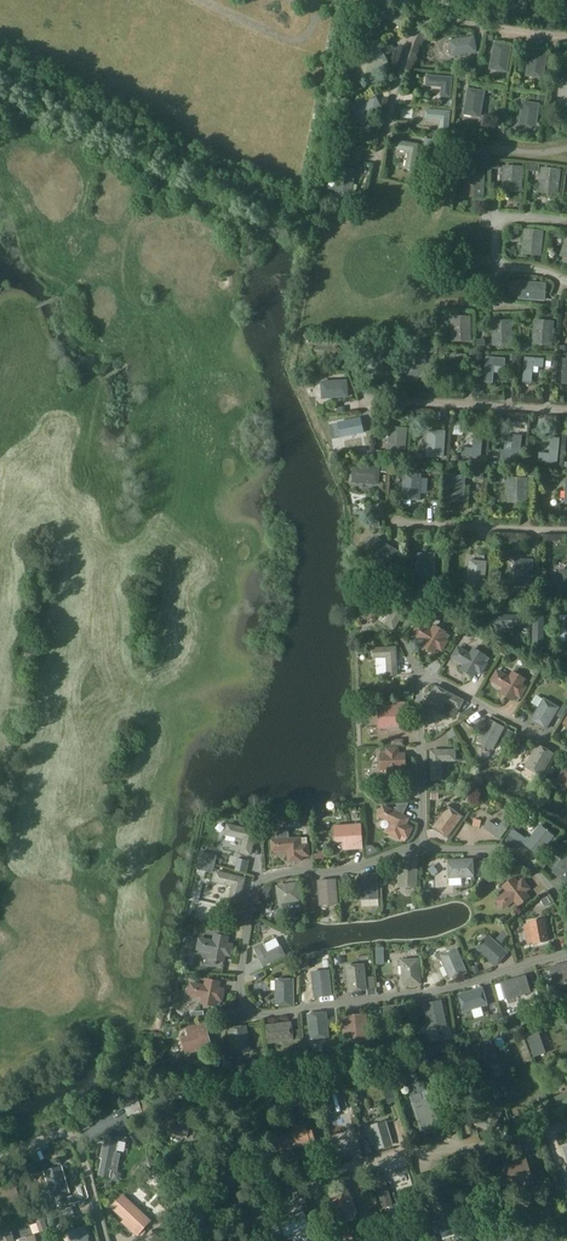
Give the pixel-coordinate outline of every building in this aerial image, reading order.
[(528,0),(519,0),(518,4),(508,2),(507,12),(526,14),(528,0)] [(555,11),(566,13),(566,0),(556,0),(555,11)] [(404,20),(380,9),(376,17),(401,29),(404,20)] [(477,52),(474,36),(449,41),(451,57),(477,52)] [(494,43),(489,70),(507,73),(512,46),(494,43)] [(388,63),(381,48),(358,60),(365,75),(388,63)] [(529,50),(525,77),(543,80),(547,53),(529,50)] [(561,71),(558,97),(566,98),(566,72),(561,71)] [(450,98),(452,78),(426,76),(426,86),(441,88),(440,98),(450,98)] [(480,118),(485,92),(467,89),(463,115),(480,118)] [(360,122),(383,110),(375,96),(352,108),(360,122)] [(536,131),(539,104),(522,102),(518,129),(536,131)] [(440,122),(439,132),(449,132),(451,112),(425,110),(424,121),(440,122)] [(414,171),(419,144),(400,141),(398,151),(408,152),(405,169),(414,171)] [(351,195),(356,170),(340,166),(335,192),(351,195)] [(522,192),(522,167),(503,166),(502,192),(522,192)] [(558,195),(561,170),(541,168),(538,193),(558,195)] [(465,173),(464,197),(484,198),(485,173),(465,173)] [(524,229),(521,254),(541,256),(544,231),(524,229)] [(519,282),(518,300),(545,302),(546,284),(519,282)] [(451,342),(471,342),(471,317),(450,317),(451,342)] [(552,347),(554,322),(534,320),(532,345),(552,347)] [(512,321),(492,321),(492,346),(512,346),(512,321)] [(340,363),(342,344),(316,342),(316,351),(332,352),(332,362),(340,363)] [(366,347),(365,374),(382,374),(383,348),(366,347)] [(424,377),(426,350),(409,349),(407,376),(424,377)] [(466,364),(467,355),(448,353),(445,379),(454,379),(455,363),(466,364)] [(504,368),(505,359),(486,357),(484,382),(493,383),(494,367),(504,368)] [(543,368),(544,359),(524,358),(522,383),(531,384),(533,367),(543,368)] [(347,380),(320,382),(321,400),(348,398),(347,380)] [(229,415),(227,404),(215,406),(218,417),(229,415)] [(342,423),(341,432),(358,432),(358,443),(367,443),(367,424),(342,423)] [(390,427),(387,454),(405,456),(407,429),(390,427)] [(444,459),(446,432),(427,430),(425,457),(444,459)] [(481,458),(483,433),(474,432),(473,449),(462,448),(461,457),(481,458)] [(519,462),(522,436),(513,435),(511,451),(501,450),(500,460),(519,462)] [(557,464),(560,439),(551,438),(549,454),(539,453),(538,462),(557,464)] [(353,465),(351,484),(378,486),(380,467),(353,465)] [(420,501),(421,474),(403,474),(402,500),(420,501)] [(464,503),(465,476),(446,474),(445,502),(464,503)] [(508,478),(508,503),(527,503),(528,478),(508,478)] [(376,537),(366,553),(389,566),(398,551),(376,537)] [(237,553),(239,562),(247,561),(246,552),(237,553)] [(417,553),(417,577),(435,577),(435,553),(417,553)] [(515,560),(515,587),(532,587),(533,560),(515,560)] [(469,561),(466,587),(485,589),(487,562),(469,561)] [(559,570),(559,598),(566,598),(566,571),(559,570)] [(384,625),(394,631),(408,609),(381,594),(375,605),(385,610),(379,621),(385,624),(384,625)] [(521,627),(521,616),(493,615),(493,626),(521,627)] [(543,643),(544,616),(533,615),(533,643),(543,643)] [(434,625),(430,630),(418,623),(411,634),(424,642),(421,647),(434,655),(437,650),(442,652),(449,641),(444,638),(447,633),(434,625)] [(473,648),(470,653),(458,646),(451,658),(463,665),(460,671),(473,679),(476,673),(481,676),(488,665),(483,662),(486,656),(473,648)] [(387,677),(397,676),(396,647),(372,649),(373,659),(386,658),(387,677)] [(512,672),(509,677),(497,670),(490,681),(502,688),(499,694),(513,701),(515,696),(521,699),(527,688),(522,685),(525,679),(512,672)] [(430,695),(426,703),(443,711),(447,704),(459,710),(464,701),(452,695),(434,686),(430,695)] [(543,698),(530,720),(546,730),(559,708),(543,698)] [(379,729),(406,729),(406,703),(385,703),(385,712),(378,712),(379,729)] [(493,751),(504,728),(488,719),(476,742),(493,751)] [(537,745),(525,768),(542,777),(554,754),(537,745)] [(405,753),(399,754),(399,748),(385,749),(386,751),(381,751),(381,754),(380,754),(381,770),(387,770),(387,784),(400,783),(399,769),(405,769),(405,753)] [(442,762),(456,762),(456,750),(430,751),(431,781),(442,781),(442,762)] [(555,783),(562,787),(558,794),(566,799),(566,767),(565,766),(555,783)] [(411,818),(382,804),(377,817),(391,823),(386,834),(399,840),(400,839),(407,842),(414,828),(408,824),(411,818)] [(447,806),(432,827),(447,838),(462,817),(447,806)] [(484,829),(500,840),(514,818),(507,813),(498,827),(489,821),(484,829)] [(251,856),(257,831),(227,824),(224,836),(242,840),(239,854),(251,856)] [(362,824),(333,825),(335,843),(343,843),(343,851),(363,849),(362,824)] [(540,825),(524,846),(538,857),(554,837),(540,825)] [(301,837),(289,838),(288,831),(277,832),(277,839),(270,840),(271,852),(287,851),(287,863),(303,862),(303,857),(310,857),(309,844),(307,844),(307,838),(301,839),(301,837)] [(476,865),(473,865),(473,859),(447,860),(448,884),(461,883),(461,878),(474,878),(474,869),(476,869),(476,865)] [(399,861),(398,887),(417,888),(418,862),(399,861)] [(566,884),(566,871),(566,872),(558,866),(552,873),(566,884)] [(246,878),(216,871),(213,882),(232,886),(228,901),(240,904),(246,878)] [(377,873),(359,874),(361,900),(379,899),(377,873)] [(523,879),(518,882),(514,877),(502,887),(506,892),(494,901),(502,911),(514,902),(518,907),(530,898),(526,892),(531,889),(523,879)] [(317,880),(319,906),(338,905),(336,879),(317,880)] [(280,908),(303,904),(299,882),(276,886),(280,908)] [(549,941),(545,921),(544,919),(529,922),(533,945),(549,941)] [(228,944),(229,937),(214,934),(212,940),(199,937),(196,950),(210,953),(209,960),(224,963),(226,956),(231,957),(233,945),(228,944)] [(477,950),(496,968),(508,954),(489,937),(477,950)] [(253,948),(263,967),(286,956),(280,946),(268,953),(263,943),(253,948)] [(456,948),(439,956),(449,980),(467,972),(456,948)] [(402,986),(421,985),(419,959),(400,960),(402,986)] [(549,967),(553,985),(566,981),(566,963),(549,967)] [(348,992),(367,990),(364,964),(345,966),(348,992)] [(311,972),(315,998),(333,995),(329,970),(311,972)] [(507,999),(531,993),(526,976),(502,982),(507,999)] [(219,988),(220,982),(206,979),(204,985),(190,982),(187,995),(202,998),(200,1004),(216,1007),(217,1001),(222,1002),(225,989),(219,988)] [(275,980),(276,1005),(294,1005),(294,979),(275,980)] [(458,994),(463,1012),(488,1005),(483,987),(458,994)] [(442,1000),(423,1004),(429,1029),(447,1025),(442,1000)] [(308,1014),(311,1039),(330,1037),(327,1011),(308,1014)] [(341,1016),(343,1037),(351,1036),(352,1043),(369,1041),(366,1013),(341,1016)] [(268,1044),(294,1040),(291,1021),(265,1025),(268,1044)] [(185,1053),(213,1046),(206,1022),(186,1027),(188,1035),(181,1037),(185,1053)] [(228,1028),(231,1054),(251,1051),(247,1026),(228,1028)] [(489,1048),(495,1058),(502,1054),(497,1044),(489,1048)] [(339,1083),(324,1087),(331,1112),(346,1108),(339,1083)] [(555,1097),(560,1111),(566,1108),(566,1092),(555,1097)] [(413,1102),(422,1130),(439,1124),(430,1097),(413,1102)] [(124,1102),(124,1105),(128,1117),(142,1112),(138,1098),(131,1100),(124,1102)] [(492,1132),(503,1109),(502,1108),(493,1104),(487,1118),(475,1112),(470,1122),(492,1132)] [(167,1117),(163,1132),(187,1138),(190,1123),(167,1117)] [(371,1146),(374,1145),(376,1150),(393,1145),(386,1120),(365,1127),(371,1146)] [(277,1137),(278,1143),(268,1146),(270,1154),(281,1151),(282,1155),(294,1152),(293,1149),(311,1144),(310,1142),(315,1141),(312,1129),(307,1131),(305,1124),(299,1126),(299,1124),(292,1127),(293,1132),(277,1137)] [(116,1153),(119,1138),(105,1135),(100,1159),(102,1159),(98,1176),(110,1178),(111,1171),(117,1172),(120,1154),(116,1153)] [(508,1188),(533,1179),(526,1158),(501,1167),(508,1188)] [(62,1166),(43,1171),(51,1198),(69,1192),(62,1166)] [(383,1209),(392,1206),(385,1181),(376,1184),(383,1209)] [(20,1199),(14,1183),(0,1188),(0,1206),(20,1199)] [(356,1215),(358,1214),(350,1189),(329,1196),(337,1221),(339,1220),(341,1225),(340,1225),(343,1233),(350,1231),(347,1223),(357,1219),(356,1215)] [(149,1221),(121,1196),(111,1207),(125,1220),(123,1223),(136,1235),(149,1221)] [(449,1216),(454,1214),(449,1200),(434,1206),(438,1217),(431,1220),(436,1234),(440,1232),(443,1240),(455,1236),(452,1229),(454,1229),(449,1216)] [(303,1209),(277,1217),(283,1236),(308,1229),(303,1209)] [(503,1213),(487,1218),(494,1240),(512,1240),(503,1213)] [(85,1226),(68,1231),(70,1240),(89,1240),(88,1237),(89,1237),(88,1233),(87,1233),(85,1226)]
